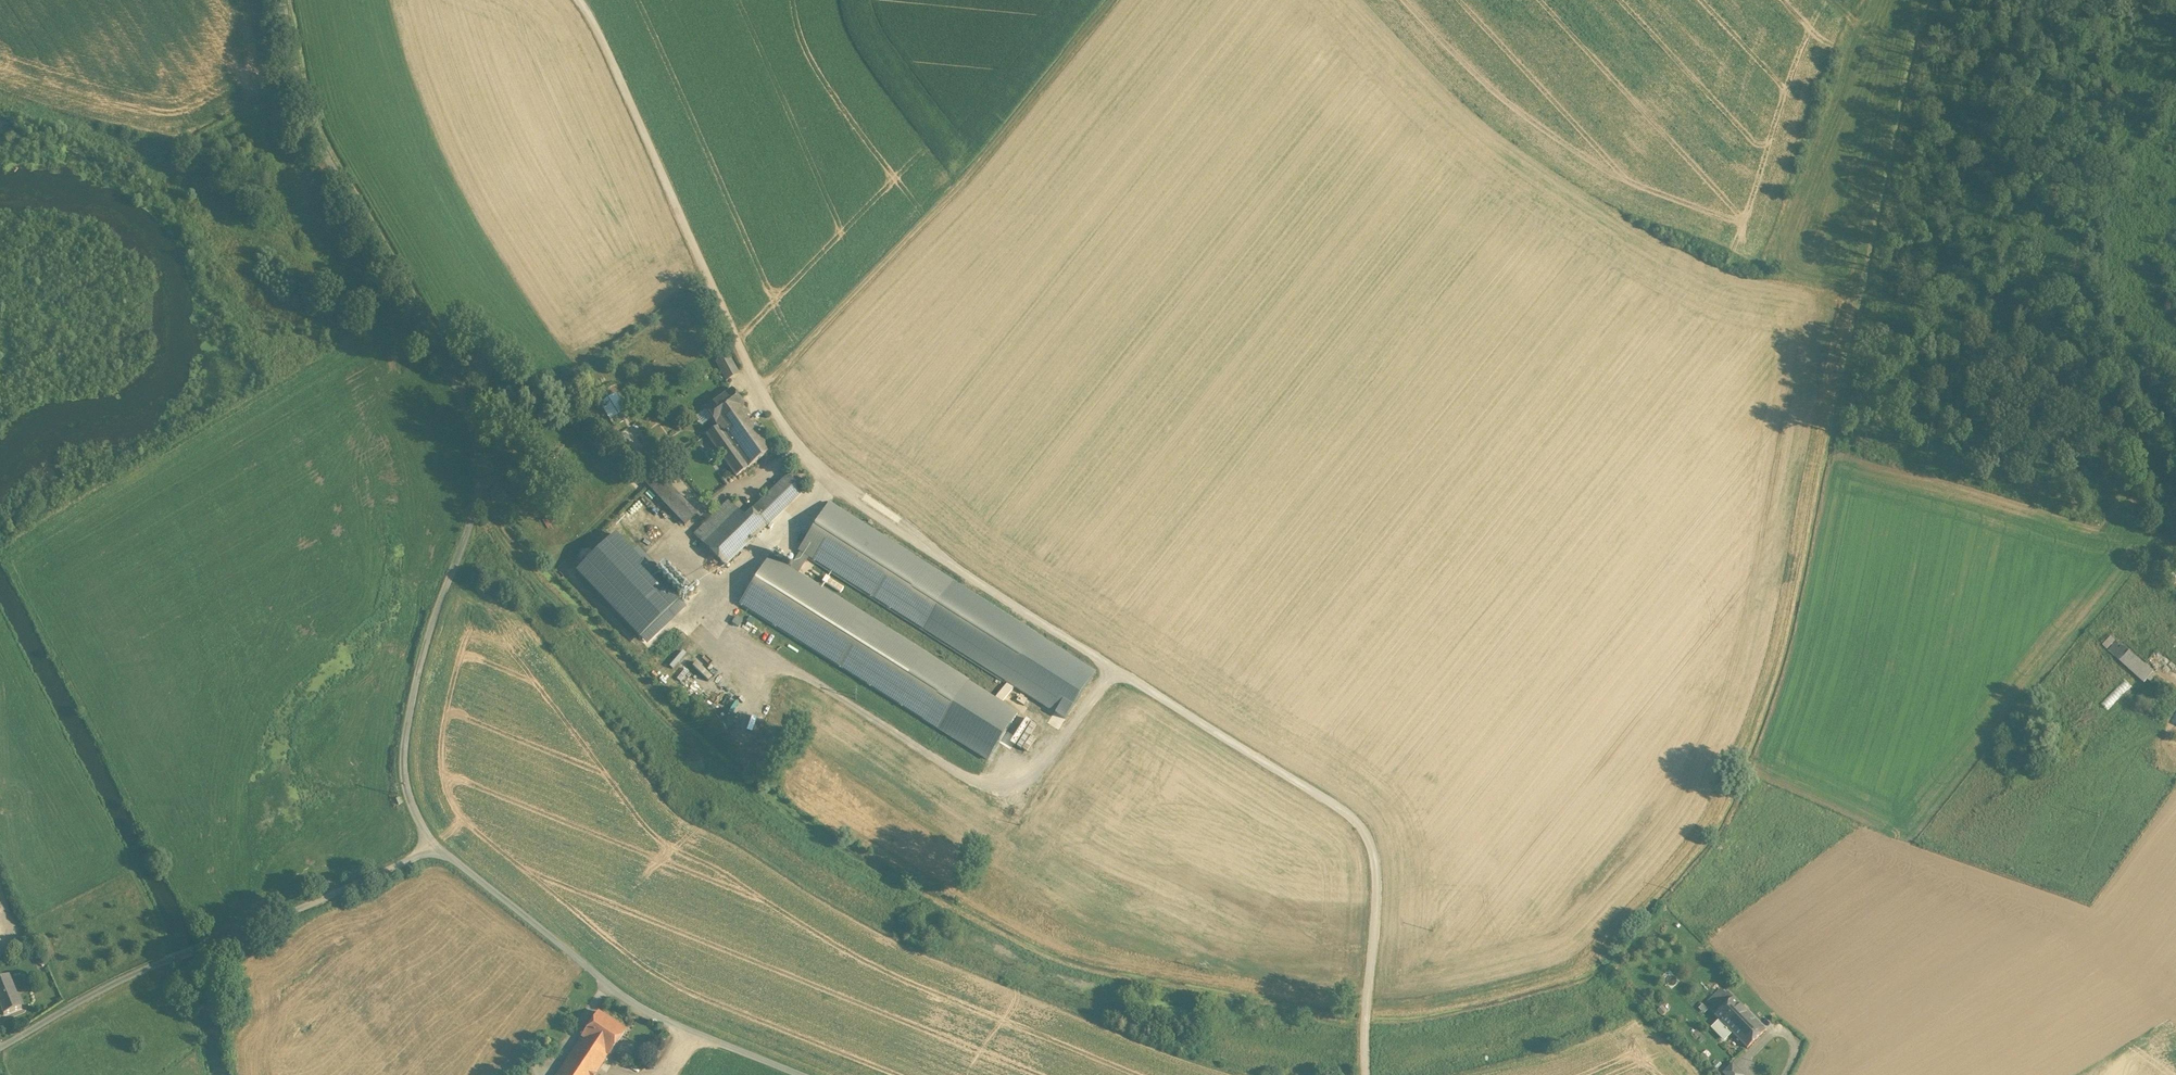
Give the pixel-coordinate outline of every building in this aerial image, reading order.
[(741,374),(733,359),(727,363),(725,359),(717,363),(727,381),(741,374)] [(734,391),(707,410),(717,424),(728,416),(743,406),(744,405),(734,391)] [(600,402),(610,420),(627,410),(617,392),(600,402)] [(743,406),(728,416),(732,421),(721,429),(748,468),(774,450),(743,406)] [(728,416),(717,424),(720,427),(721,429),(732,421),(728,416)] [(721,429),(720,427),(708,435),(737,476),(748,468),(721,429)] [(697,515),(654,470),(642,481),(685,526),(697,515)] [(789,475),(763,500),(778,515),(801,493),(789,475)] [(763,500),(752,512),(767,526),(778,515),(763,500)] [(729,501),(694,536),(704,545),(739,511),(729,501)] [(1072,720),(1104,666),(827,508),(793,568),(772,556),(744,606),(762,617),(763,616),(767,622),(813,648),(816,646),(813,641),(820,641),(818,645),(823,641),(818,634),(834,635),(853,645),(864,646),(866,648),(903,670),(903,681),(892,688),(895,693),(874,692),(995,761),(1023,713),(1005,703),(1013,688),(1016,688),(1072,720)] [(739,511),(704,545),(725,567),(760,533),(746,518),(739,511)] [(767,526),(752,512),(746,518),(760,533),(767,526)] [(602,553),(582,572),(651,645),(652,645),(689,610),(686,601),(667,581),(667,580),(658,571),(662,568),(644,548),(638,551),(627,538),(623,540),(614,548),(602,553)] [(2123,646),(2119,650),(2113,645),(2108,651),(2120,661),(2129,651),(2123,646)] [(2145,666),(2129,651),(2120,661),(2144,683),(2153,673),(2145,666)] [(700,661),(695,666),(710,681),(715,677),(700,661)] [(1047,722),(1058,729),(1066,717),(1054,710),(1047,722)] [(0,981),(0,1014),(2,1013),(4,1016),(22,1009),(9,977),(0,981)] [(1728,992),(1710,1010),(1715,1015),(1733,998),(1728,992)] [(1750,1015),(1733,998),(1715,1015),(1734,1034),(1745,1023),(1744,1021),(1750,1015)] [(626,1030),(598,1012),(581,1038),(582,1038),(608,1055),(609,1056),(626,1030)] [(1745,1023),(1734,1034),(1747,1048),(1766,1030),(1750,1015),(1744,1021),(1745,1023)] [(582,1038),(557,1074),(595,1074),(608,1055),(582,1038)]
